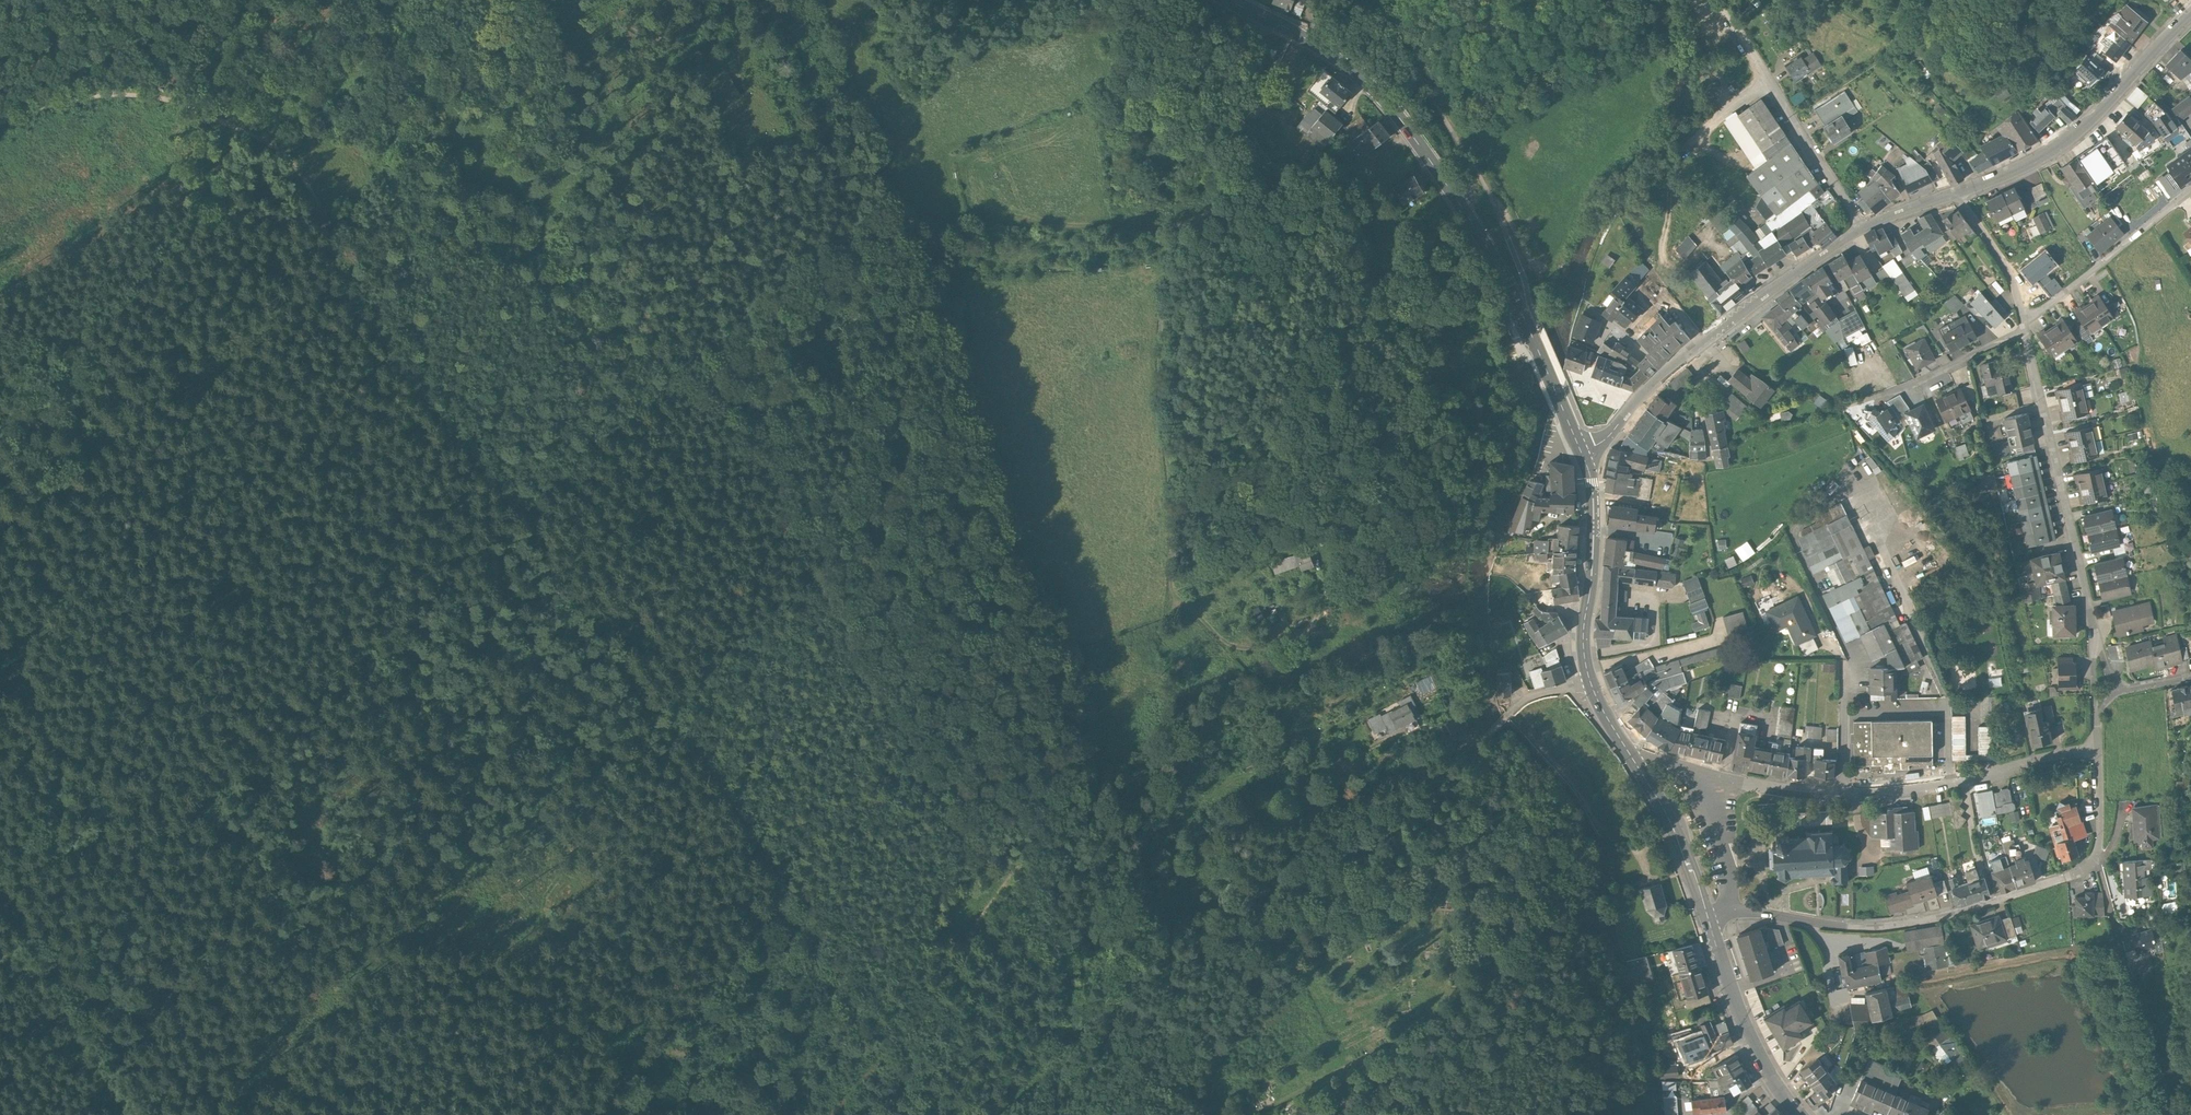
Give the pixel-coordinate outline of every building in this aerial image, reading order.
[(1272,3),(1281,7),(1281,9),(1288,12),(1289,9),(1290,10),(1294,0),(1273,0),(1272,3)] [(1305,4),(1298,1),(1293,14),(1300,17),(1305,4)] [(2127,6),(2111,27),(2130,43),(2147,22),(2127,6)] [(2130,43),(2111,27),(2104,34),(2115,43),(2106,52),(2116,60),(2130,43)] [(2181,51),(2167,65),(2181,79),(2190,72),(2190,60),(2181,51)] [(1802,57),(1786,67),(1796,83),(1822,66),(1814,53),(1803,60),(1802,57)] [(2092,59),(2087,55),(2074,70),(2077,73),(2071,79),(2080,87),(2086,80),(2091,85),(2105,70),(2098,64),(2097,66),(2091,60),(2092,59)] [(1351,93),(1324,71),(1307,92),(1320,102),(1327,108),(1334,114),(1351,93)] [(2148,97),(2138,88),(2128,99),(2138,108),(2148,97)] [(2065,107),(2070,102),(2071,101),(2061,91),(2057,94),(2059,97),(2058,98),(2065,105),(2064,106),(2065,107)] [(1815,111),(1825,127),(1843,115),(1853,109),(1843,93),(1815,111)] [(2046,107),(2048,109),(2055,115),(2057,113),(2064,106),(2065,105),(2058,98),(2059,97),(2057,94),(2056,93),(2046,103),(2048,105),(2046,107)] [(2189,98),(2172,109),(2181,121),(2190,114),(2190,101),(2189,98)] [(1722,121),(1755,170),(1791,145),(1762,100),(1737,116),(1735,112),(1722,121)] [(1327,108),(1320,102),(1317,105),(1317,106),(1298,129),(1305,135),(1325,112),(1327,108)] [(2065,107),(2075,115),(2079,111),(2070,102),(2065,107)] [(2166,113),(2155,103),(2145,114),(2153,121),(2154,121),(2155,123),(2164,137),(2177,128),(2166,112),(2166,113)] [(2029,121),(2038,131),(2055,115),(2048,109),(2046,107),(2046,106),(2040,111),(2036,107),(2032,111),(2036,115),(2029,121)] [(2064,106),(2057,113),(2069,124),(2076,117),(2075,115),(2065,107),(2064,106)] [(2039,140),(2018,109),(1997,126),(2005,134),(2018,151),(2039,140)] [(1341,125),(1325,112),(1305,135),(1315,143),(1315,144),(1322,149),(1336,131),(1341,125)] [(2149,132),(2128,113),(2116,126),(2126,135),(2123,138),(2126,140),(2128,137),(2137,145),(2140,149),(2154,140),(2149,132)] [(1853,131),(1843,115),(1825,127),(1821,129),(1832,145),(1853,131)] [(1360,116),(1345,128),(1353,139),(1369,128),(1360,116)] [(1367,153),(1389,137),(1378,121),(1369,128),(1353,139),(1348,143),(1353,149),(1363,141),(1362,141),(1365,139),(1369,143),(1363,148),(1367,153)] [(1345,128),(1341,125),(1336,131),(1348,143),(1353,139),(1345,128)] [(1940,141),(1936,144),(1940,148),(1940,147),(1943,151),(1952,143),(1943,133),(1938,138),(1940,141)] [(2005,134),(1982,150),(1983,151),(1993,164),(2018,151),(2005,134)] [(2107,138),(2078,158),(2094,182),(2124,161),(2107,138)] [(1895,145),(1888,141),(1884,146),(1891,151),(1895,145)] [(1954,161),(1953,159),(1962,151),(1954,142),(1952,143),(1943,151),(1940,147),(1940,148),(1934,153),(1941,167),(1954,161)] [(1825,194),(1791,145),(1755,170),(1746,175),(1762,197),(1756,208),(1773,230),(1773,232),(1801,212),(1819,199),(1825,194)] [(2169,166),(2172,171),(2180,183),(2181,185),(2190,178),(2190,150),(2169,166)] [(1983,151),(1969,161),(1978,172),(1993,164),(1983,151)] [(1906,164),(1899,168),(1904,180),(1903,180),(1908,190),(1931,180),(1926,169),(1910,156),(1904,159),(1906,164)] [(2060,168),(2065,176),(2061,179),(2067,187),(2069,187),(2084,208),(2098,198),(2093,192),(2098,188),(2094,182),(2078,158),(2076,157),(2060,168)] [(1929,161),(1923,164),(1926,169),(1931,180),(1933,182),(1939,179),(1929,161)] [(1954,161),(1941,167),(1951,185),(1963,178),(1954,161)] [(1894,175),(1882,165),(1872,177),(1873,178),(1880,186),(1890,198),(1899,192),(1889,179),(1894,175)] [(2162,174),(2154,180),(2157,183),(2164,193),(2168,198),(2177,192),(2174,188),(2180,183),(2172,171),(2165,177),(2162,174)] [(1394,189),(1404,205),(1424,193),(1414,177),(1394,189)] [(1863,199),(1864,200),(1880,186),(1873,178),(1857,192),(1863,199)] [(2164,193),(2157,183),(2151,188),(2158,197),(2164,193)] [(2050,201),(2043,185),(2031,191),(2038,206),(2050,201)] [(1880,186),(1864,200),(1872,210),(1874,212),(1890,198),(1880,186)] [(2015,188),(2002,194),(2011,214),(2014,220),(2027,214),(2024,208),(2015,188)] [(1829,191),(1825,194),(1819,199),(1824,205),(1834,198),(1829,191)] [(2002,194),(1986,201),(1997,221),(2011,214),(2002,194)] [(1866,214),(1872,210),(1864,200),(1863,199),(1858,203),(1866,214)] [(1957,238),(1958,240),(1971,231),(1957,211),(1954,213),(1953,212),(1944,219),(1950,228),(1957,238)] [(1801,212),(1773,232),(1778,239),(1783,246),(1788,243),(1809,230),(1810,229),(1801,212)] [(1925,228),(1915,234),(1911,228),(1902,235),(1907,242),(1905,242),(1912,252),(1921,247),(1923,245),(1924,246),(1927,245),(1943,235),(1944,235),(1931,213),(1919,218),(1925,228)] [(2053,227),(2045,213),(2033,219),(2040,233),(2053,227)] [(1752,254),(1755,257),(1758,255),(1756,253),(1764,248),(1759,240),(1749,227),(1738,218),(1729,227),(1737,235),(1740,240),(1749,252),(1748,253),(1750,256),(1752,254)] [(2122,233),(2110,218),(2089,234),(2101,250),(2122,233)] [(1818,241),(1823,247),(1837,237),(1836,236),(1823,219),(1819,222),(1810,229),(1809,230),(1818,241)] [(1892,231),(1887,234),(1883,227),(1876,231),(1883,245),(1886,250),(1890,247),(1895,255),(1903,251),(1892,231)] [(1957,238),(1950,228),(1946,231),(1953,241),(1957,238)] [(1876,231),(1875,229),(1865,234),(1872,248),(1873,249),(1876,248),(1879,253),(1886,250),(1883,245),(1876,231)] [(1759,240),(1764,248),(1778,239),(1773,232),(1773,230),(1759,240)] [(1809,230),(1788,243),(1797,256),(1818,241),(1809,230)] [(1743,258),(1741,260),(1745,264),(1755,257),(1752,254),(1750,256),(1748,253),(1749,252),(1740,240),(1737,235),(1727,242),(1736,253),(1738,251),(1743,258)] [(1943,235),(1927,245),(1931,252),(1947,242),(1943,235)] [(1689,236),(1676,250),(1684,260),(1689,254),(1688,253),(1696,244),(1689,236)] [(1756,253),(1758,255),(1766,268),(1788,254),(1783,246),(1778,239),(1764,248),(1756,253)] [(1630,257),(1619,247),(1613,253),(1624,263),(1630,257)] [(1926,254),(1921,247),(1912,252),(1920,260),(1926,254)] [(1743,258),(1738,251),(1736,253),(1721,265),(1726,271),(1741,260),(1743,258)] [(2047,275),(2057,266),(2045,251),(2020,271),(2033,286),(2038,282),(2047,275)] [(1755,257),(1745,264),(1754,277),(1766,268),(1758,255),(1755,257)] [(1843,255),(1829,263),(1839,281),(1845,277),(1855,294),(1863,289),(1858,282),(1847,263),(1843,255)] [(1871,275),(1860,255),(1847,263),(1858,282),(1871,275)] [(1893,259),(1883,266),(1884,268),(1892,279),(1905,297),(1915,290),(1893,259)] [(1741,260),(1726,271),(1730,277),(1739,288),(1754,277),(1745,264),(1741,260)] [(1719,315),(1745,294),(1739,288),(1730,277),(1723,282),(1706,261),(1688,276),(1719,315)] [(1641,262),(1626,278),(1636,286),(1650,271),(1641,262)] [(1822,267),(1805,279),(1814,293),(1807,299),(1810,303),(1820,295),(1824,301),(1833,295),(1831,292),(1832,291),(1829,287),(1833,284),(1823,267),(1822,267)] [(1892,279),(1884,268),(1876,273),(1884,285),(1892,279)] [(1954,270),(1942,269),(1940,281),(1953,282),(1954,270)] [(1876,284),(1871,275),(1858,282),(1863,289),(1863,291),(1876,284)] [(2051,281),(2047,275),(2038,282),(2043,287),(2051,281)] [(1627,298),(1636,286),(1626,278),(1624,276),(1611,293),(1612,294),(1615,297),(1614,298),(1622,304),(1627,298)] [(2051,281),(2043,287),(2051,297),(2062,288),(2054,278),(2051,281)] [(1805,279),(1790,289),(1801,303),(1807,299),(1814,293),(1805,279)] [(1665,286),(1662,280),(1650,293),(1651,294),(1649,302),(1653,306),(1659,311),(1673,296),(1669,291),(1665,286)] [(1995,297),(2003,289),(1996,281),(1987,289),(1995,297)] [(1670,283),(1665,286),(1669,291),(1674,287),(1670,283)] [(1790,289),(1776,300),(1780,304),(1790,315),(1793,318),(1798,315),(1795,311),(1802,305),(1801,303),(1790,289)] [(1863,291),(1863,289),(1855,294),(1859,301),(1866,296),(1863,291)] [(1990,303),(1980,293),(1971,302),(1979,310),(1994,326),(2003,318),(2002,316),(1990,303)] [(1626,329),(1632,322),(1617,310),(1622,304),(1614,298),(1615,297),(1612,294),(1602,307),(1606,310),(1602,315),(1613,323),(1615,320),(1626,329)] [(1824,301),(1820,295),(1810,303),(1821,319),(1817,322),(1820,326),(1824,331),(1826,330),(1839,320),(1824,301)] [(1955,314),(1965,305),(1965,304),(1955,295),(1945,304),(1955,314)] [(2106,308),(2098,295),(2092,299),(2093,300),(2087,304),(2100,325),(2106,321),(2106,322),(2113,318),(2106,308)] [(1632,322),(1642,310),(1627,298),(1622,304),(1617,310),(1632,322)] [(2007,312),(1995,299),(1990,303),(2002,316),(2007,312)] [(1979,310),(1971,302),(1969,300),(1965,304),(1965,305),(1975,315),(1979,310)] [(1790,315),(1780,304),(1763,316),(1786,345),(1794,338),(1788,330),(1791,327),(1785,320),(1790,315)] [(2100,325),(2087,304),(2083,307),(2081,305),(2073,310),(2082,323),(2089,334),(2095,329),(2094,328),(2100,325)] [(2111,304),(2106,308),(2113,318),(2118,315),(2111,304)] [(1856,311),(1839,320),(1843,338),(1846,336),(1860,329),(1865,326),(1856,311)] [(1808,325),(1799,314),(1798,315),(1793,318),(1802,330),(1808,325)] [(1573,336),(1593,344),(1594,342),(1602,323),(1581,315),(1573,336)] [(1646,356),(1658,368),(1662,364),(1672,354),(1690,339),(1675,320),(1671,324),(1662,315),(1656,321),(1653,317),(1645,326),(1648,329),(1639,338),(1652,349),(1649,352),(1646,356)] [(1951,353),(1978,339),(1966,316),(1939,330),(1951,353)] [(2078,341),(2062,318),(2056,322),(2057,323),(2050,327),(2064,348),(2070,345),(2070,346),(2078,341)] [(1839,320),(1826,330),(1835,343),(1843,338),(1839,320)] [(2089,334),(2082,323),(2076,327),(2086,342),(2091,338),(2089,334)] [(1824,331),(1820,326),(1808,336),(1813,341),(1824,331)] [(2064,348),(2050,327),(2045,331),(2044,329),(2037,334),(2053,357),(2059,353),(2059,352),(2064,348)] [(1860,329),(1846,336),(1849,342),(1863,334),(1860,329)] [(1936,359),(1924,337),(1905,348),(1917,370),(1936,359)] [(1794,338),(1786,345),(1791,351),(1792,350),(1801,343),(1799,341),(1797,343),(1794,338)] [(1612,350),(1598,339),(1596,343),(1594,342),(1593,344),(1591,348),(1609,355),(1612,350)] [(1750,348),(1744,340),(1738,344),(1744,352),(1750,348)] [(1570,342),(1569,347),(1588,353),(1589,348),(1570,342)] [(1640,361),(1630,355),(1632,352),(1617,342),(1612,350),(1609,355),(1634,371),(1637,367),(1636,365),(1640,361)] [(1844,347),(1846,365),(1855,364),(1853,346),(1844,347)] [(1588,353),(1569,347),(1564,369),(1583,374),(1587,358),(1588,353)] [(1588,353),(1587,358),(1597,361),(1599,355),(1600,353),(1590,349),(1589,348),(1588,353)] [(1599,380),(1606,358),(1599,355),(1597,361),(1591,377),(1599,380)] [(1648,377),(1658,368),(1646,356),(1640,361),(1636,365),(1637,367),(1639,368),(1648,377)] [(1599,380),(1620,388),(1624,376),(1627,369),(1620,367),(1619,371),(1610,368),(1613,360),(1606,358),(1599,380)] [(2119,358),(2112,360),(2114,369),(2122,366),(2119,358)] [(1985,387),(1986,387),(1988,396),(2013,391),(2012,390),(2008,373),(1998,375),(1994,361),(1979,364),(1985,387)] [(2128,366),(2120,368),(2122,379),(2130,377),(2128,366)] [(1634,393),(1648,377),(1639,368),(1630,378),(1624,376),(1620,388),(1634,393)] [(1694,375),(1687,369),(1669,385),(1679,394),(1694,375)] [(1729,381),(1761,407),(1774,389),(1764,381),(1752,374),(1750,377),(1738,369),(1729,381)] [(1972,383),(1961,388),(1968,402),(1976,397),(1972,383)] [(2054,391),(2058,405),(2085,399),(2081,384),(2054,391)] [(1935,399),(1950,426),(1973,415),(1968,402),(1961,388),(1935,399)] [(2132,390),(2119,392),(2121,402),(2134,400),(2132,390)] [(2020,407),(2016,392),(2003,395),(2006,410),(2020,407)] [(1738,421),(1749,407),(1732,393),(1723,404),(1727,407),(1725,410),(1738,421)] [(1657,395),(1647,409),(1665,421),(1676,405),(1666,398),(1665,401),(1657,395)] [(1888,402),(1891,407),(1899,417),(1905,414),(1904,413),(1910,410),(1900,395),(1888,402)] [(2058,405),(2061,419),(2088,413),(2085,399),(2058,405)] [(1936,429),(1923,403),(1910,410),(1904,413),(1905,414),(1917,438),(1936,429)] [(1891,407),(1888,409),(1887,408),(1882,411),(1873,409),(1871,411),(1866,410),(1863,411),(1862,415),(1867,421),(1871,421),(1888,442),(1894,437),(1896,439),(1898,428),(1896,425),(1902,421),(1899,417),(1891,407)] [(1647,409),(1628,436),(1648,450),(1650,447),(1667,423),(1665,421),(1647,409)] [(1724,410),(1704,414),(1712,450),(1728,447),(1725,431),(1723,421),(1726,420),(1724,410)] [(1680,414),(1677,425),(1681,428),(1691,431),(1692,429),(1693,429),(1693,417),(1692,417),(1680,414)] [(2035,450),(2027,414),(2002,419),(2007,440),(2010,456),(2015,455),(2035,450)] [(1668,421),(1667,423),(1650,447),(1656,451),(1662,454),(1663,452),(1677,433),(1681,428),(1677,425),(1669,421),(1669,422),(1668,421)] [(2064,433),(2067,447),(2096,440),(2092,426),(2064,433)] [(1691,431),(1681,428),(1677,433),(1691,440),(1691,431)] [(1692,429),(1691,431),(1691,440),(1690,459),(1706,459),(1705,439),(1703,429),(1693,429),(1692,429)] [(2135,432),(2127,434),(2129,441),(2137,439),(2135,432)] [(1623,442),(1620,450),(1648,457),(1648,450),(1628,436),(1623,442)] [(2010,456),(2007,440),(1987,445),(1991,460),(2010,456)] [(2067,447),(2071,462),(2099,455),(2096,440),(2067,447)] [(1965,442),(1954,446),(1959,457),(1969,453),(1965,442)] [(1728,447),(1712,450),(1716,469),(1730,466),(1728,456),(1730,456),(1728,447)] [(1615,478),(1616,471),(1630,473),(1631,469),(1645,471),(1645,470),(1647,458),(1648,457),(1620,450),(1611,448),(1609,456),(1605,476),(1608,477),(1615,478)] [(2037,456),(2035,450),(2015,455),(2017,460),(2037,456)] [(2006,463),(2008,475),(2039,468),(2037,456),(2017,460),(2006,463)] [(1662,461),(1647,458),(1645,470),(1659,473),(1662,461)] [(1573,466),(1550,462),(1550,476),(1546,476),(1546,484),(1532,482),(1529,481),(1522,496),(1535,502),(1532,509),(1534,511),(1541,511),(1574,512),(1575,493),(1573,466)] [(2008,475),(2011,487),(2042,480),(2039,468),(2008,475)] [(2075,474),(2078,489),(2105,482),(2102,468),(2075,474)] [(1615,478),(1608,477),(1606,491),(1638,496),(1640,479),(1639,478),(1633,477),(1633,474),(1630,473),(1616,471),(1615,478)] [(1639,477),(1639,478),(1640,479),(1638,496),(1637,498),(1649,500),(1650,497),(1654,497),(1655,490),(1651,489),(1653,479),(1639,477)] [(2011,487),(2014,499),(2045,492),(2042,480),(2011,487)] [(2078,489),(2081,503),(2109,497),(2105,482),(2078,489)] [(2014,499),(2017,512),(2048,504),(2045,492),(2014,499)] [(1535,502),(1522,496),(1514,517),(1532,522),(1533,519),(1540,520),(1541,511),(1534,511),(1532,509),(1535,502)] [(2017,512),(2020,524),(2051,516),(2048,504),(2017,512)] [(1612,505),(1609,528),(1635,531),(1637,514),(1638,509),(1612,505)] [(1886,654),(1887,668),(1896,667),(1896,672),(1924,659),(1907,623),(1900,627),(1887,597),(1893,593),(1888,584),(1882,588),(1870,561),(1876,558),(1872,546),(1864,549),(1843,505),(1821,517),(1818,525),(1800,533),(1802,539),(1798,541),(1813,575),(1825,569),(1834,589),(1822,596),(1846,644),(1860,637),(1871,660),(1886,654)] [(2082,516),(2086,534),(2116,526),(2112,509),(2082,516)] [(1656,517),(1637,514),(1635,531),(1654,533),(1656,517)] [(2020,524),(2022,536),(2054,528),(2051,516),(2020,524)] [(1532,522),(1514,517),(1509,531),(1519,532),(1525,533),(1526,526),(1531,527),(1532,522)] [(1541,520),(1540,520),(1533,519),(1532,522),(1531,527),(1526,526),(1525,533),(1519,532),(1518,538),(1532,539),(1533,533),(1535,533),(1539,531),(1541,520)] [(1548,553),(1553,553),(1553,552),(1563,551),(1563,549),(1576,550),(1579,526),(1573,526),(1553,525),(1553,538),(1549,538),(1549,540),(1534,540),(1534,548),(1526,549),(1527,555),(1534,554),(1535,560),(1540,560),(1540,561),(1547,561),(1548,553)] [(2086,534),(2091,552),(2113,546),(2121,544),(2116,526),(2086,534)] [(2022,536),(2025,548),(2056,541),(2054,528),(2022,536)] [(1675,537),(1671,555),(1680,557),(1681,551),(1686,553),(1688,545),(1684,544),(1685,540),(1675,537)] [(1607,538),(1604,566),(1624,568),(1626,540),(1607,538)] [(1626,539),(1626,540),(1624,568),(1636,569),(1636,565),(1636,564),(1633,564),(1634,553),(1636,541),(1626,539)] [(2121,544),(2113,546),(2116,558),(2123,556),(2126,556),(2123,544),(2121,544)] [(1553,552),(1553,553),(1553,558),(1553,567),(1554,567),(1554,573),(1558,572),(1575,569),(1576,569),(1576,550),(1563,549),(1563,551),(1553,552)] [(1312,550),(1270,566),(1275,575),(1298,568),(1299,572),(1319,563),(1312,550)] [(1665,558),(1634,553),(1633,564),(1636,564),(1636,565),(1663,569),(1665,558)] [(2029,560),(2035,587),(2039,586),(2050,584),(2065,580),(2059,553),(2029,560)] [(2093,564),(2097,582),(2127,574),(2123,556),(2116,558),(2093,564)] [(2035,587),(2029,560),(2014,563),(2023,602),(2041,598),(2039,586),(2035,587)] [(1624,568),(1604,566),(1602,581),(1619,583),(1634,584),(1636,569),(1624,568)] [(1560,581),(1564,586),(1565,587),(1578,585),(1575,569),(1558,572),(1554,573),(1553,573),(1553,583),(1560,581)] [(1657,571),(1636,569),(1634,584),(1655,587),(1657,571)] [(1676,573),(1657,571),(1655,587),(1672,589),(1674,587),(1676,573)] [(2097,582),(2102,599),(2132,592),(2127,574),(2097,582)] [(1741,580),(1744,587),(1755,583),(1752,575),(1741,580)] [(1691,603),(1705,597),(1697,577),(1683,583),(1691,603)] [(2068,593),(2065,580),(2050,584),(2053,596),(2068,593)] [(1619,583),(1602,581),(1601,615),(1617,616),(1619,583)] [(1553,604),(1554,604),(1580,599),(1578,585),(1565,587),(1564,586),(1552,589),(1553,604)] [(1532,601),(1537,606),(1553,604),(1552,589),(1536,592),(1529,593),(1532,601)] [(2053,596),(2055,606),(2071,606),(2068,593),(2053,596)] [(1705,597),(1691,603),(1688,604),(1692,613),(1708,607),(1705,597)] [(1817,636),(1798,597),(1767,612),(1775,629),(1789,622),(1800,644),(1817,636)] [(2151,601),(2111,610),(2117,637),(2144,631),(2143,626),(2156,623),(2151,601)] [(1541,616),(1547,623),(1558,616),(1556,612),(1545,612),(1540,610),(1537,606),(1532,611),(1538,618),(1541,616)] [(2055,606),(2051,606),(2051,638),(2075,638),(2074,606),(2071,606),(2055,606)] [(1743,613),(1724,618),(1729,636),(1748,631),(1743,613)] [(1601,619),(1595,619),(1594,636),(1632,639),(1634,617),(1617,616),(1601,615),(1601,619)] [(1540,628),(1533,618),(1524,624),(1539,649),(1568,631),(1558,616),(1547,623),(1540,628)] [(1647,618),(1634,617),(1632,639),(1646,639),(1647,618)] [(2163,644),(2150,647),(2154,666),(2155,671),(2183,665),(2176,635),(2161,638),(2163,644)] [(2128,672),(2154,666),(2150,647),(2148,640),(2122,646),(2126,661),(2128,672)] [(2126,661),(2122,646),(2122,644),(2107,647),(2110,659),(2126,661)] [(1719,647),(1654,667),(1656,674),(1658,679),(1683,672),(1688,670),(1687,665),(1722,655),(1719,647)] [(1494,672),(1511,671),(1510,657),(1493,658),(1494,672)] [(1648,659),(1625,673),(1628,680),(1641,673),(1654,668),(1648,659)] [(1821,670),(1833,671),(1833,662),(1821,661),(1821,670)] [(2056,664),(2058,692),(2078,691),(2076,663),(2056,664)] [(1561,665),(1542,672),(1540,668),(1529,672),(1534,689),(1536,688),(1536,690),(1567,680),(1561,665)] [(1622,665),(1604,673),(1611,688),(1619,685),(1620,686),(1629,682),(1628,680),(1625,673),(1622,665)] [(1654,668),(1641,673),(1644,679),(1656,674),(1654,667),(1654,668)] [(1887,668),(1867,669),(1869,702),(1896,701),(1896,672),(1896,667),(1887,668)] [(1694,668),(1688,670),(1683,672),(1686,681),(1697,677),(1694,668)] [(1658,679),(1651,681),(1659,687),(1654,692),(1644,704),(1648,707),(1653,712),(1657,706),(1654,703),(1663,692),(1665,690),(1666,691),(1669,689),(1676,686),(1686,683),(1686,681),(1683,672),(1658,679)] [(1510,674),(1496,675),(1497,699),(1511,696),(1510,674)] [(1619,685),(1611,688),(1618,705),(1619,707),(1621,708),(1627,705),(1628,703),(1628,701),(1633,698),(1635,700),(1642,692),(1647,686),(1648,686),(1642,678),(1630,685),(1629,682),(1620,686),(1619,685)] [(1648,686),(1647,686),(1654,692),(1659,687),(1651,681),(1648,686)] [(1642,692),(1635,700),(1634,702),(1640,707),(1643,703),(1644,704),(1654,692),(1647,686),(1642,692)] [(1676,686),(1669,689),(1666,691),(1665,690),(1663,692),(1672,699),(1680,690),(1676,686)] [(1730,699),(1740,701),(1743,688),(1733,686),(1730,699)] [(2172,692),(2175,710),(2171,711),(2172,718),(2190,715),(2190,688),(2172,692)] [(1672,699),(1663,692),(1654,703),(1657,706),(1662,711),(1667,704),(1669,704),(1672,699)] [(1417,705),(1411,695),(1399,701),(1401,705),(1369,723),(1375,733),(1385,728),(1388,733),(1407,723),(1411,730),(1419,725),(1416,720),(1421,717),(1415,707),(1417,705)] [(1648,707),(1644,704),(1643,703),(1640,707),(1628,720),(1646,736),(1659,717),(1653,712),(1648,707)] [(1680,710),(1669,704),(1667,704),(1662,711),(1659,717),(1646,736),(1666,749),(1680,728),(1678,726),(1680,710)] [(1793,709),(1782,708),(1778,739),(1791,741),(1795,709),(1793,709)] [(1711,711),(1698,709),(1693,731),(1693,732),(1699,734),(1700,728),(1706,729),(1711,711)] [(2038,711),(2022,714),(2029,749),(2051,744),(2046,723),(2041,724),(2038,711)] [(1965,716),(1952,716),(1952,760),(1993,760),(1990,714),(1978,715),(1979,755),(1966,755),(1965,716)] [(1462,716),(1445,724),(1451,736),(1468,728),(1462,716)] [(1920,721),(1883,721),(1853,722),(1854,765),(1884,765),(1884,770),(1909,770),(1909,765),(1933,764),(1933,754),(1932,720),(1920,721)] [(1757,726),(1741,723),(1734,761),(1749,764),(1753,746),(1757,726)] [(1806,727),(1805,739),(1822,739),(1822,728),(1806,727)] [(1693,731),(1680,728),(1666,749),(1688,755),(1693,732),(1693,731)] [(1828,730),(1827,742),(1837,742),(1837,730),(1828,730)] [(1699,734),(1693,732),(1688,755),(1720,762),(1725,740),(1699,734)] [(1753,746),(1749,764),(1749,768),(1768,772),(1770,759),(1772,751),(1772,750),(1753,746)] [(1795,757),(1789,757),(1787,774),(1807,775),(1808,759),(1811,759),(1811,747),(1796,746),(1795,757)] [(1824,749),(1815,748),(1814,759),(1823,759),(1824,749)] [(1789,753),(1772,751),(1770,759),(1768,772),(1787,774),(1789,757),(1789,753)] [(1823,759),(1814,759),(1813,770),(1816,770),(1816,777),(1835,778),(1837,760),(1823,759)] [(2008,788),(2001,789),(2000,792),(1984,795),(1988,817),(2015,811),(2017,808),(2016,804),(2013,802),(2011,790),(2008,788)] [(1957,795),(1949,797),(1950,802),(1952,815),(1955,829),(1960,828),(1966,820),(1966,819),(1961,816),(1964,811),(1964,810),(1959,805),(1963,800),(1963,799),(1957,795)] [(1923,808),(1926,820),(1952,815),(1950,802),(1923,808)] [(2061,830),(2061,832),(2083,824),(2077,807),(2070,809),(2069,805),(2064,807),(2059,804),(2056,809),(2059,818),(2056,818),(2058,824),(2049,827),(2051,833),(2061,830)] [(2157,804),(2131,806),(2134,842),(2143,841),(2143,846),(2154,845),(2153,839),(2160,838),(2157,804)] [(1913,811),(1902,811),(1902,815),(1896,815),(1895,807),(1888,807),(1888,812),(1870,813),(1872,838),(1884,837),(1884,833),(1890,833),(1891,849),(1918,848),(1917,830),(1914,830),(1913,811)] [(2065,842),(2055,845),(2061,863),(2079,857),(2074,842),(2087,837),(2083,824),(2061,832),(2065,842)] [(1831,835),(1831,833),(1833,831),(1832,830),(1830,832),(1820,832),(1819,830),(1818,830),(1818,832),(1808,833),(1806,831),(1805,832),(1807,834),(1807,838),(1799,838),(1798,836),(1797,836),(1797,838),(1788,839),(1788,836),(1785,836),(1785,834),(1777,835),(1778,836),(1775,836),(1775,842),(1772,842),(1770,846),(1772,847),(1769,848),(1769,857),(1768,857),(1768,858),(1769,858),(1770,867),(1774,867),(1778,867),(1778,875),(1776,877),(1777,878),(1779,876),(1784,879),(1784,881),(1785,881),(1785,879),(1790,876),(1792,877),(1793,876),(1791,875),(1799,874),(1799,877),(1801,877),(1801,874),(1810,874),(1810,876),(1811,876),(1811,874),(1820,873),(1820,876),(1822,876),(1822,873),(1831,873),(1832,877),(1830,878),(1830,880),(1830,881),(1831,882),(1832,882),(1847,882),(1846,864),(1845,864),(1844,863),(1849,858),(1851,859),(1851,858),(1849,856),(1849,850),(1850,849),(1850,848),(1848,849),(1842,845),(1844,843),(1842,842),(1841,845),(1835,845),(1835,844),(1837,842),(1837,837),(1835,834),(1831,835)] [(2008,857),(2011,867),(2017,865),(2016,862),(2023,859),(2019,846),(2017,847),(2014,840),(2004,844),(2008,857)] [(2049,851),(2037,846),(2033,856),(2045,860),(2049,851)] [(2011,867),(2008,857),(2001,859),(2001,862),(1989,865),(1992,873),(2011,867)] [(2017,865),(2011,867),(2018,889),(2037,883),(2030,860),(2026,862),(2025,859),(2023,859),(2016,862),(2017,865)] [(2149,859),(2122,862),(2125,898),(2148,896),(2146,878),(2151,877),(2149,859)] [(1992,873),(1997,888),(2000,887),(2002,894),(2018,889),(2011,867),(1992,873)] [(1976,871),(1966,875),(1969,883),(1975,902),(1992,898),(1985,879),(1980,881),(1976,871)] [(1933,877),(1907,886),(1909,891),(1914,905),(1927,901),(1939,897),(1935,885),(1933,877)] [(1975,902),(1969,883),(1960,886),(1958,879),(1951,881),(1959,907),(1975,902)] [(1660,885),(1641,891),(1647,912),(1655,918),(1656,924),(1659,925),(1663,924),(1665,921),(1663,916),(1666,906),(1660,885)] [(1914,905),(1909,891),(1899,895),(1898,892),(1885,896),(1891,915),(1899,912),(1899,913),(1904,912),(1907,911),(1906,910),(1914,907),(1914,905)] [(2094,892),(2085,892),(2085,896),(2075,896),(2075,905),(2074,905),(2073,907),(2073,917),(2095,917),(2095,914),(2094,892)] [(2103,892),(2094,892),(2095,914),(2104,914),(2103,892)] [(1999,916),(1967,925),(1976,953),(2008,943),(2007,940),(2001,921),(1999,916)] [(2011,918),(2001,921),(2007,940),(2017,937),(2014,928),(2011,920),(2011,918)] [(2018,918),(2011,920),(2014,928),(2021,926),(2018,918)] [(1941,924),(1903,931),(1906,949),(1906,953),(1924,949),(1928,969),(1954,965),(1952,956),(1947,957),(1941,924)] [(2162,927),(2131,935),(2136,953),(2157,947),(2158,952),(2168,949),(2162,927)] [(1739,937),(1753,981),(1774,974),(1767,952),(1785,946),(1780,931),(1764,929),(1739,937)] [(1699,968),(1692,946),(1673,952),(1676,960),(1667,962),(1672,977),(1699,968)] [(1866,952),(1868,963),(1873,962),(1876,965),(1878,964),(1889,962),(1888,953),(1887,946),(1866,952)] [(1866,950),(1851,954),(1854,967),(1868,963),(1866,952),(1866,950)] [(1849,987),(1882,979),(1880,973),(1878,964),(1876,965),(1873,962),(1868,963),(1854,967),(1851,954),(1850,951),(1838,954),(1842,972),(1845,971),(1849,987)] [(1966,954),(1958,956),(1960,964),(1967,963),(1966,954)] [(2146,968),(2140,954),(2129,959),(2134,973),(2146,968)] [(1653,985),(1646,961),(1627,967),(1634,991),(1653,985)] [(1891,971),(1889,962),(1878,964),(1880,973),(1891,971)] [(1705,988),(1699,968),(1672,977),(1680,1002),(1708,993),(1706,988),(1705,988)] [(1898,985),(1886,987),(1867,992),(1865,992),(1868,1004),(1872,1020),(1873,1019),(1893,1014),(1892,1011),(1911,1006),(1907,989),(1898,985)] [(1783,1005),(1764,1017),(1783,1048),(1798,1039),(1793,1033),(1812,1021),(1799,1001),(1786,1009),(1783,1005)] [(1872,1020),(1868,1004),(1851,1003),(1851,1010),(1855,1027),(1874,1024),(1873,1019),(1872,1020)] [(1922,1015),(1908,1018),(1912,1029),(1927,1023),(1931,1030),(1941,1024),(1932,1010),(1922,1015)] [(1712,1052),(1734,1044),(1729,1032),(1725,1021),(1712,1028),(1707,1016),(1697,1020),(1699,1026),(1701,1025),(1705,1035),(1705,1034),(1708,1041),(1707,1041),(1712,1052)] [(1947,1064),(1953,1071),(1968,1060),(1942,1024),(1941,1024),(1931,1030),(1921,1037),(1931,1052),(1933,1051),(1932,1049),(1939,1044),(1952,1060),(1947,1064)] [(1691,1061),(1712,1052),(1707,1041),(1708,1041),(1705,1034),(1705,1035),(1700,1037),(1699,1036),(1693,1038),(1690,1032),(1678,1036),(1682,1046),(1685,1044),(1691,1061)] [(1814,1043),(1802,1056),(1809,1065),(1817,1059),(1825,1052),(1814,1043)] [(1722,1085),(1727,1083),(1745,1072),(1736,1055),(1713,1068),(1719,1078),(1720,1081),(1709,1082),(1711,1089),(1720,1088),(1719,1085),(1722,1084),(1722,1085)] [(1812,1086),(1829,1074),(1817,1059),(1809,1065),(1801,1071),(1812,1086)] [(1861,1080),(1892,1094),(1885,1111),(1883,1114),(1895,1114),(1891,1113),(1898,1096),(1895,1095),(1902,1078),(1885,1071),(1887,1066),(1870,1059),(1861,1080)] [(1660,1073),(1662,1084),(1680,1081),(1678,1071),(1660,1073)] [(1752,1085),(1745,1072),(1727,1083),(1731,1091),(1734,1095),(1752,1085)] [(1835,1083),(1829,1074),(1812,1086),(1817,1092),(1813,1095),(1820,1103),(1821,1103),(1832,1094),(1828,1088),(1835,1083)] [(1892,1094),(1861,1080),(1852,1103),(1865,1108),(1867,1103),(1885,1111),(1892,1094)] [(1724,1095),(1731,1091),(1727,1083),(1722,1085),(1722,1084),(1719,1085),(1720,1088),(1724,1095)] [(1663,1093),(1677,1091),(1676,1085),(1662,1085),(1663,1093)] [(1822,1105),(1821,1103),(1820,1103),(1813,1095),(1808,1099),(1816,1109),(1822,1105)] [(1749,1096),(1740,1104),(1745,1114),(1751,1114),(1758,1109),(1752,1102),(1753,1101),(1749,1096)] [(1898,1096),(1891,1113),(1895,1114),(1926,1114),(1928,1109),(1898,1096)] [(1724,1098),(1708,1100),(1693,1103),(1694,1113),(1699,1112),(1700,1114),(1704,1114),(1711,1114),(1714,1114),(1726,1113),(1724,1098)] [(1677,1101),(1664,1102),(1665,1114),(1678,1114),(1677,1101)] [(1973,1113),(1979,1114),(1984,1114),(1986,1110),(1977,1105),(1973,1113)]
